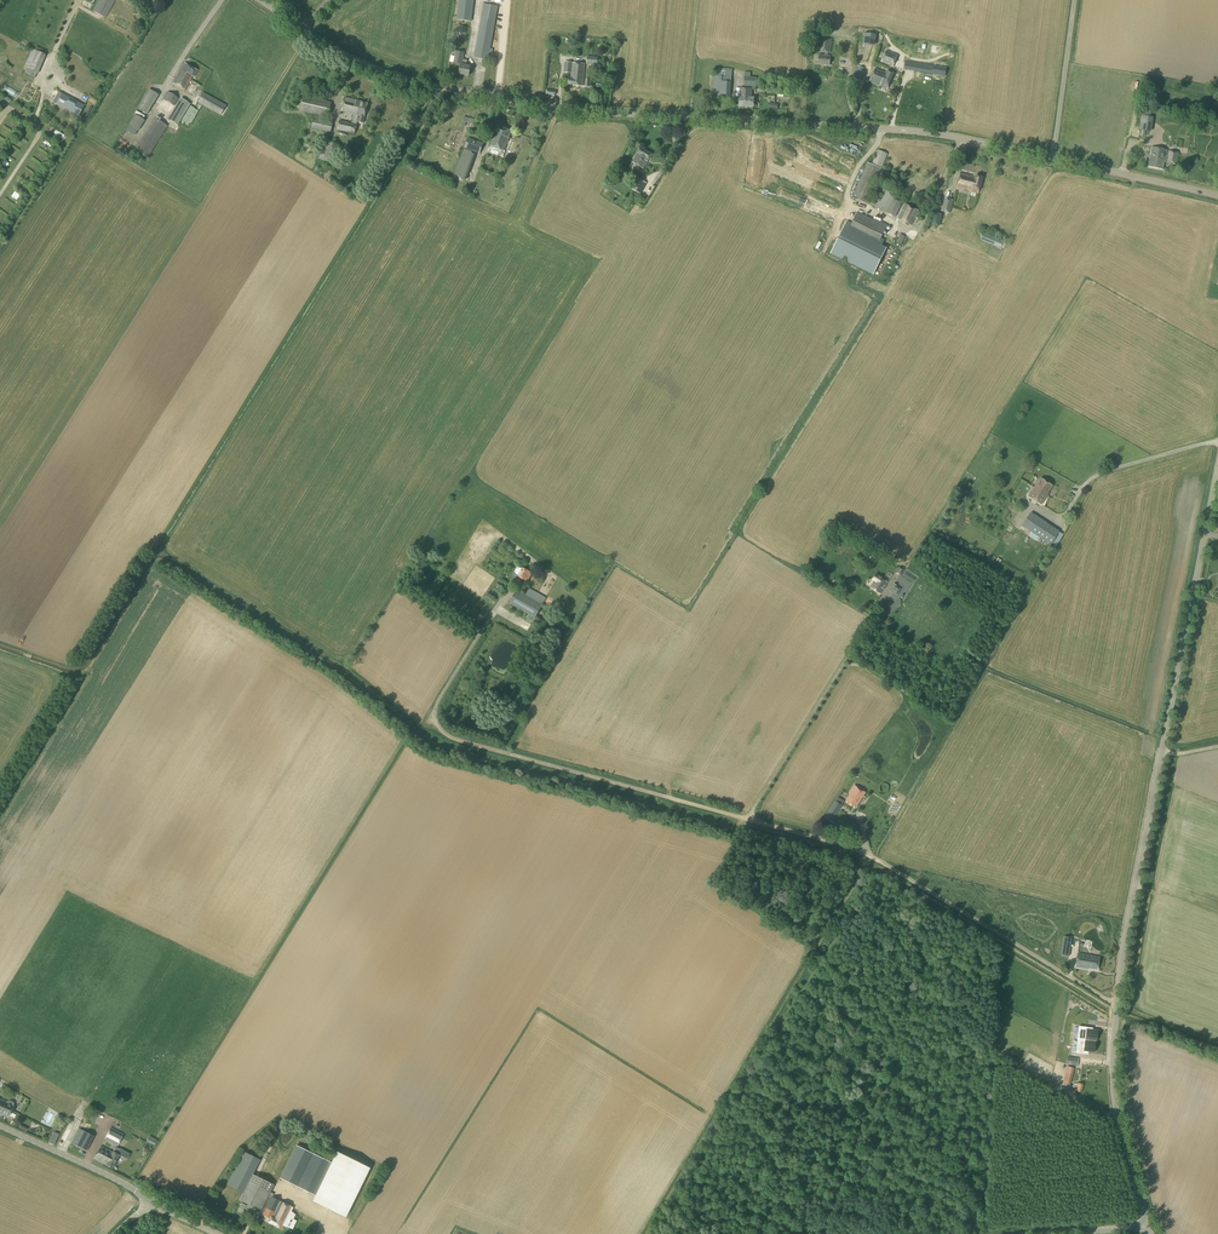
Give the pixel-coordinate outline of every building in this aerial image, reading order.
[(115,0),(99,0),(93,11),(105,18),(115,0)] [(474,0),(459,0),(456,20),(471,22),(474,0)] [(488,60),(498,7),(483,4),(473,58),(488,60)] [(874,46),(876,35),(864,33),(862,46),(865,46),(865,44),(874,46)] [(831,53),(831,39),(818,38),(818,52),(825,53),(825,56),(819,55),(818,64),(829,65),(830,56),(827,56),(827,53),(831,53)] [(46,51),(36,46),(34,50),(32,49),(31,51),(30,50),(29,51),(31,52),(25,66),(24,65),(23,66),(24,67),(24,68),(37,74),(46,55),(45,55),(46,51)] [(897,55),(886,51),(881,63),(888,65),(885,73),(887,73),(888,71),(890,66),(892,67),(897,55)] [(469,76),(470,67),(466,66),(467,66),(465,65),(466,61),(462,60),(464,53),(455,52),(455,54),(456,54),(454,63),(461,64),(459,74),(469,76)] [(868,63),(876,63),(875,53),(867,54),(868,63)] [(597,66),(598,58),(587,57),(586,65),(592,65),(592,68),(597,69),(597,66)] [(583,86),(585,64),(565,62),(564,73),(572,73),(571,78),(568,78),(567,84),(583,86)] [(927,66),(903,62),(902,69),(944,77),(946,69),(927,65),(927,66)] [(194,77),(197,70),(184,63),(178,74),(175,79),(173,83),(185,90),(193,76),(194,77)] [(860,81),(864,72),(862,71),(863,69),(858,66),(853,78),(860,81)] [(729,95),(732,70),(722,69),(722,71),(718,70),(717,77),(715,76),(713,94),(729,95)] [(887,73),(885,73),(875,69),(869,82),(887,89),(893,73),(888,71),(887,73)] [(756,87),(757,77),(744,77),(744,86),(756,87)] [(147,114),(158,95),(149,89),(137,108),(147,114)] [(744,98),(744,107),(753,107),(754,98),(751,98),(751,89),(746,89),(745,98),(744,98)] [(174,106),(178,98),(167,91),(163,99),(174,106)] [(220,115),(226,105),(203,92),(197,102),(220,115)] [(78,115),(83,106),(62,94),(57,104),(78,115)] [(328,118),(331,102),(303,96),(300,112),(328,118)] [(178,125),(190,104),(180,98),(168,119),(178,125)] [(352,121),(357,122),(363,123),(368,103),(345,98),(342,112),(354,114),(352,121)] [(138,131),(145,120),(135,114),(128,125),(138,131)] [(476,126),(478,121),(464,117),(461,126),(464,127),(465,123),(476,126)] [(148,157),(167,126),(154,118),(135,149),(148,157)] [(330,133),(333,123),(313,119),(311,129),(330,133)] [(354,134),(357,122),(352,121),(351,123),(340,121),(338,130),(354,134)] [(511,131),(495,126),(493,132),(495,132),(490,146),(504,151),(508,138),(509,138),(511,131)] [(480,153),(483,143),(468,138),(464,148),(480,153)] [(333,164),(339,146),(330,143),(330,141),(324,139),(318,159),(333,164)] [(41,140),(39,145),(47,148),(49,143),(41,140)] [(14,155),(17,150),(11,147),(8,152),(14,155)] [(1166,157),(1164,157),(1166,151),(1151,148),(1147,168),(1162,171),(1163,163),(1175,166),(1177,154),(1167,152),(1166,157)] [(648,160),(651,155),(639,149),(636,154),(637,154),(631,163),(643,170),(648,160)] [(872,165),(880,169),(886,154),(878,150),(872,165)] [(37,151),(35,157),(42,159),(44,153),(37,151)] [(467,175),(474,154),(466,151),(459,172),(467,175)] [(7,164),(10,160),(4,156),(1,161),(7,164)] [(881,169),(880,169),(872,165),(867,163),(853,198),(867,204),(867,203),(872,206),(872,207),(894,218),(901,204),(893,200),(896,195),(882,188),(876,199),(870,196),(881,169)] [(975,178),(960,173),(956,187),(970,192),(977,194),(982,178),(975,176),(975,178)] [(642,195),(643,192),(642,191),(646,184),(638,179),(632,190),(642,195)] [(950,213),(953,200),(945,198),(941,211),(950,213)] [(822,215),(824,211),(810,205),(808,210),(822,215)] [(915,219),(919,212),(904,205),(901,211),(902,212),(897,220),(910,226),(914,218),(915,219)] [(879,224),(856,213),(851,224),(847,231),(876,246),(877,243),(886,226),(880,223),(879,224)] [(886,248),(877,243),(876,246),(847,231),(851,224),(846,221),(830,254),(873,275),(886,248)] [(1003,241),(983,232),(982,235),(980,235),(980,237),(981,237),(980,240),(1000,248),(1003,241)] [(901,245),(905,237),(900,235),(896,242),(901,245)] [(1033,488),(1028,497),(1040,505),(1046,496),(1045,496),(1052,486),(1040,479),(1036,485),(1035,485),(1033,488)] [(1029,531),(1030,532),(1039,518),(1030,513),(1021,526),(1029,531)] [(1047,523),(1038,537),(1050,545),(1059,532),(1047,523)] [(1036,541),(1038,538),(1029,531),(1026,535),(1036,541)] [(873,559),(877,554),(872,551),(869,556),(873,559)] [(900,577),(904,570),(899,567),(895,573),(900,577)] [(526,582),(531,574),(522,569),(518,576),(517,577),(518,578),(517,581),(517,582),(520,584),(522,580),(526,582)] [(879,595),(887,583),(875,575),(871,581),(873,582),(869,588),(879,595)] [(892,593),(897,586),(893,584),(888,591),(892,593)] [(535,619),(542,606),(516,591),(509,604),(535,619)] [(849,795),(845,802),(855,809),(864,793),(853,786),(848,795),(849,795)] [(835,816),(842,805),(835,801),(828,812),(835,816)] [(829,833),(835,823),(826,817),(820,827),(829,833)] [(1064,937),(1061,955),(1068,956),(1071,938),(1064,937)] [(1096,970),(1098,959),(1090,957),(1090,956),(1077,954),(1075,967),(1088,970),(1088,968),(1096,970)] [(1086,1031),(1071,1030),(1071,1037),(1076,1038),(1076,1041),(1084,1041),(1085,1040),(1095,1041),(1096,1031),(1086,1030),(1086,1031)] [(1094,1052),(1095,1043),(1085,1042),(1084,1051),(1094,1052)] [(1077,1066),(1079,1058),(1068,1057),(1066,1064),(1077,1066)] [(1070,1085),(1074,1069),(1067,1067),(1063,1083),(1070,1085)] [(1083,1083),(1079,1082),(1078,1083),(1076,1083),(1075,1083),(1075,1084),(1074,1083),(1074,1084),(1073,1083),(1071,1090),(1082,1093),(1084,1085),(1083,1085),(1083,1083)] [(8,1118),(8,1116),(9,1117),(11,1118),(13,1117),(14,1114),(13,1113),(11,1112),(14,1106),(13,1106),(14,1105),(13,1103),(12,1102),(10,1101),(8,1100),(6,1102),(0,1099),(0,1114),(8,1118)] [(106,1119),(117,1124),(119,1120),(107,1116),(106,1119)] [(117,1146),(123,1134),(110,1127),(104,1139),(117,1146)] [(86,1151),(93,1136),(78,1128),(70,1143),(86,1151)] [(330,1162),(296,1145),(279,1178),(314,1195),(311,1201),(344,1217),(368,1168),(335,1151),(330,1162)] [(100,1146),(94,1159),(105,1165),(105,1166),(111,1169),(118,1155),(122,1157),(125,1151),(119,1148),(118,1149),(115,1147),(112,1152),(100,1146)] [(229,1183),(244,1190),(259,1157),(252,1154),(248,1161),(241,1158),(229,1183)] [(269,1192),(260,1210),(259,1211),(263,1213),(262,1215),(269,1218),(267,1222),(281,1229),(283,1225),(286,1227),(287,1227),(292,1230),(297,1221),(291,1218),(293,1213),(292,1213),(290,1212),(292,1207),(271,1197),(273,1194),(269,1192)]
